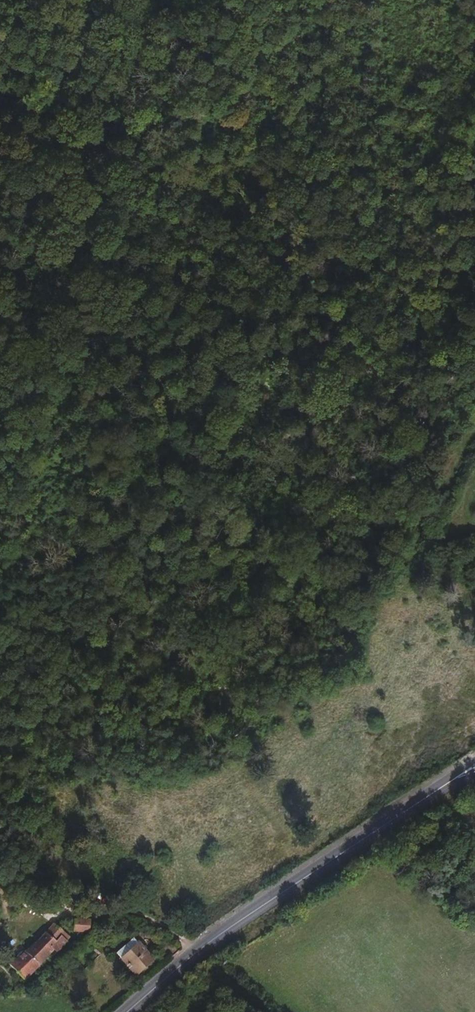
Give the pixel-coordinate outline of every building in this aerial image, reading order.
[(89,920),(72,919),(71,930),(88,931),(89,920)] [(46,928),(10,964),(26,979),(53,949),(58,953),(67,943),(62,937),(65,934),(54,923),(48,930),(46,928)] [(134,937),(116,953),(135,973),(153,957),(134,937)]
